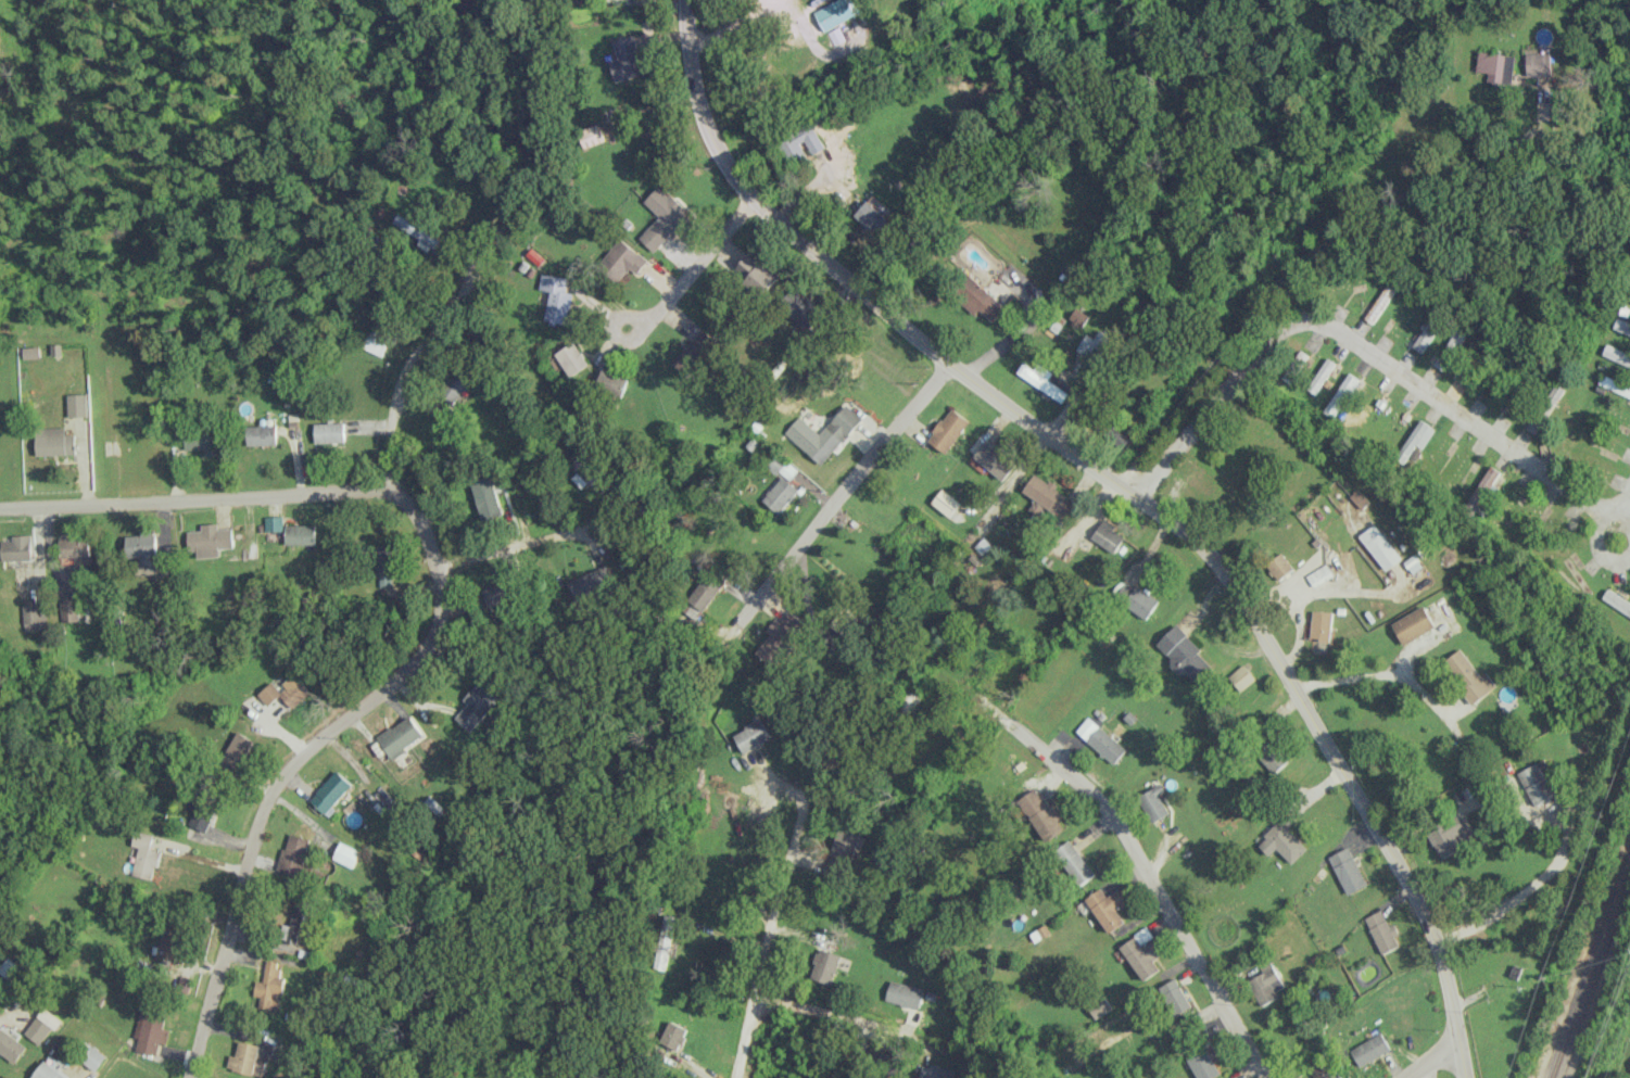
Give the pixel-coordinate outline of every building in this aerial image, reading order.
[(849,0),(836,0),(814,10),(824,31),(856,16),(849,0)] [(827,31),(833,45),(844,41),(839,26),(827,31)] [(613,40),(618,58),(609,60),(615,81),(645,73),(635,34),(613,40)] [(1514,54),(1477,52),(1476,72),(1487,72),(1487,82),(1512,84),(1514,54)] [(1526,53),(1526,76),(1551,75),(1550,53),(1526,53)] [(825,145),(810,122),(779,142),(793,165),(825,145)] [(658,215),(637,237),(653,252),(689,214),(658,185),(643,201),(658,215)] [(853,214),(877,237),(891,222),(867,200),(853,214)] [(441,239),(398,214),(390,226),(433,252),(441,239)] [(630,268),(636,273),(647,261),(624,240),(600,264),(618,281),(630,268)] [(775,277),(748,252),(734,268),(761,293),(775,277)] [(567,277),(541,273),(538,289),(549,291),(545,321),(567,325),(571,292),(565,291),(567,277)] [(991,321),(1004,306),(966,273),(949,292),(973,313),(977,309),(991,321)] [(1372,322),(1400,286),(1392,280),(1364,316),(1372,322)] [(805,329),(819,308),(797,293),(782,314),(805,329)] [(1444,318),(1434,313),(1413,347),(1423,353),(1444,318)] [(1617,316),(1612,327),(1629,336),(1629,322),(1617,316)] [(1434,364),(1444,371),(1468,333),(1458,326),(1434,364)] [(361,347),(382,355),(389,337),(369,329),(361,347)] [(671,360),(686,376),(718,346),(703,330),(671,360)] [(587,366),(574,343),(556,354),(569,376),(587,366)] [(1629,367),(1629,355),(1606,344),(1601,354),(1629,367)] [(23,358),(38,357),(38,346),(22,347),(23,358)] [(1288,384),(1308,355),(1299,349),(1279,378),(1288,384)] [(1305,388),(1314,394),(1335,363),(1327,357),(1305,388)] [(1015,375),(1064,400),(1068,391),(1047,381),(1052,370),(1037,363),(1034,369),(1022,363),(1015,375)] [(623,394),(629,377),(603,369),(597,386),(623,394)] [(441,398),(456,406),(470,379),(455,371),(441,398)] [(1332,418),(1356,377),(1347,372),(1323,412),(1332,418)] [(1601,374),(1597,384),(1629,398),(1629,386),(1601,374)] [(67,394),(67,416),(86,416),(86,393),(67,394)] [(785,432),(821,464),(862,418),(846,404),(819,433),(799,416),(785,432)] [(927,440),(946,453),(969,420),(950,407),(927,440)] [(1422,449),(1434,428),(1418,418),(1394,458),(1403,464),(1415,444),(1422,449)] [(315,442),(346,441),(345,422),(315,423),(315,442)] [(277,425),(246,425),(247,445),(278,444),(277,425)] [(75,434),(65,434),(65,427),(35,428),(35,455),(75,454),(75,434)] [(1108,437),(1122,448),(1129,439),(1115,428),(1108,437)] [(227,454),(226,431),(185,433),(185,450),(205,449),(205,455),(227,454)] [(973,456),(1002,480),(1017,462),(987,438),(973,456)] [(571,477),(583,489),(603,470),(583,451),(570,464),(577,471),(571,477)] [(1494,482),(1499,471),(1486,464),(1466,507),(1483,515),(1498,484),(1494,482)] [(1076,501),(1055,490),(1057,486),(1033,473),(1022,493),(1066,519),(1076,501)] [(504,513),(490,475),(470,482),(483,520),(504,513)] [(779,513),(799,489),(782,475),(762,499),(779,513)] [(930,502),(948,516),(959,502),(941,488),(930,502)] [(1091,537),(1114,553),(1126,535),(1103,520),(1091,537)] [(197,558),(220,557),(219,548),(234,547),(233,528),(218,528),(218,523),(200,524),(201,529),(187,530),(188,551),(196,551),(197,558)] [(1359,534),(1383,571),(1400,560),(1377,523),(1359,534)] [(286,544),(316,544),(316,524),(286,524),(286,544)] [(126,558),(137,558),(138,575),(158,574),(156,533),(125,534),(126,558)] [(2,561),(32,559),(31,534),(1,536),(2,561)] [(74,556),(74,563),(90,562),(89,537),(60,538),(61,557),(74,556)] [(393,545),(375,545),(376,587),(393,586),(393,545)] [(1276,580),(1293,570),(1283,552),(1265,561),(1276,580)] [(1333,575),(1326,563),(1306,575),(1314,587),(1333,575)] [(568,581),(577,602),(615,584),(607,564),(568,581)] [(697,619),(726,579),(711,568),(682,608),(697,619)] [(1114,597),(1148,618),(1159,600),(1125,579),(1114,597)] [(516,582),(486,584),(487,607),(517,606),(516,582)] [(1607,589),(1600,599),(1629,616),(1629,603),(1607,589)] [(62,622),(79,620),(77,597),(60,599),(62,622)] [(22,604),(24,631),(47,629),(46,603),(22,604)] [(1435,628),(1425,606),(1391,622),(1401,644),(1435,628)] [(754,653),(775,666),(804,621),(787,610),(779,622),(776,619),(754,653)] [(1333,612),(1312,610),(1309,639),(1330,641),(1333,612)] [(1173,659),(1168,664),(1180,674),(1185,669),(1200,683),(1217,665),(1174,625),(1157,644),(1173,659)] [(1479,676),(1462,648),(1444,659),(1471,704),(1497,688),(1487,671),(1479,676)] [(1254,678),(1242,664),(1227,676),(1239,691),(1254,678)] [(273,682),(259,693),(269,706),(282,696),(292,708),(311,693),(297,675),(279,689),(273,682)] [(470,731),(503,694),(488,680),(480,689),(476,684),(463,699),(467,703),(454,718),(470,731)] [(377,737),(392,758),(425,735),(410,714),(377,737)] [(1114,764),(1126,748),(1088,717),(1075,732),(1114,764)] [(771,737),(761,719),(732,734),(743,753),(771,737)] [(235,767),(255,742),(240,730),(220,755),(235,767)] [(1255,753),(1274,773),(1289,759),(1270,739),(1255,753)] [(1561,792),(1543,759),(1517,773),(1536,806),(1561,792)] [(329,817),(336,809),(332,806),(352,784),(337,770),(310,799),(329,817)] [(1158,795),(1165,790),(1159,782),(1138,796),(1155,821),(1169,812),(1158,795)] [(1062,818),(1052,802),(1045,806),(1035,789),(1019,798),(1044,842),(1064,830),(1058,820),(1062,818)] [(205,831),(215,809),(200,803),(190,824),(205,831)] [(1428,833),(1442,858),(1473,842),(1459,816),(1428,833)] [(1307,847),(1278,820),(1256,844),(1268,855),(1275,848),(1292,863),(1307,847)] [(854,861),(860,832),(837,827),(831,856),(854,861)] [(159,851),(150,849),(153,834),(135,829),(131,845),(138,846),(131,874),(153,879),(159,851)] [(277,870),(298,877),(311,839),(289,832),(277,870)] [(1080,885),(1095,873),(1068,839),(1053,852),(1080,885)] [(360,850),(340,841),(333,858),(353,866),(360,850)] [(1346,894),(1366,885),(1348,847),(1328,856),(1346,894)] [(1085,899),(1109,932),(1124,921),(1116,910),(1129,901),(1119,888),(1107,896),(1100,887),(1085,899)] [(296,944),(301,922),(307,923),(311,902),(287,896),(278,940),(296,944)] [(1381,954),(1399,945),(1394,936),(1400,933),(1395,923),(1388,926),(1381,910),(1364,917),(1381,954)] [(676,938),(670,937),(675,916),(665,914),(655,956),(670,960),(676,938)] [(1159,970),(1153,959),(1162,954),(1147,928),(1119,944),(1141,980),(1159,970)] [(182,930),(160,929),(159,958),(181,959),(182,930)] [(831,984),(840,954),(818,948),(809,977),(831,984)] [(263,981),(255,980),(253,995),(259,995),(258,1007),(279,1010),(283,976),(278,975),(280,962),(265,960),(263,981)] [(1275,991),(1284,986),(1273,961),(1258,968),(1261,974),(1248,980),(1260,1006),(1278,997),(1275,991)] [(1170,1016),(1189,1008),(1177,978),(1158,986),(1170,1016)] [(922,987),(889,981),(885,1002),(919,1007),(922,987)] [(60,1019),(44,1007),(24,1033),(40,1045),(60,1019)] [(132,1037),(138,1038),(135,1050),(156,1055),(160,1041),(165,1043),(168,1029),(162,1028),(166,1014),(140,1007),(132,1037)] [(676,1052),(688,1029),(670,1020),(658,1043),(676,1052)] [(15,1063),(28,1046),(2,1027),(0,1030),(0,1052),(15,1063)] [(1360,1067),(1390,1049),(1380,1032),(1350,1050),(1360,1067)] [(229,1054),(227,1070),(254,1073),(259,1044),(238,1041),(236,1055),(229,1054)] [(97,1070),(106,1055),(91,1045),(82,1061),(97,1070)] [(1220,1073),(1206,1047),(1187,1058),(1198,1077),(1211,1077),(1220,1073)] [(69,1077),(44,1059),(30,1077),(69,1077)] [(918,1077),(953,1077),(954,1070),(921,1063),(918,1077)] [(1333,1069),(1320,1077),(1339,1077),(1333,1069)]
